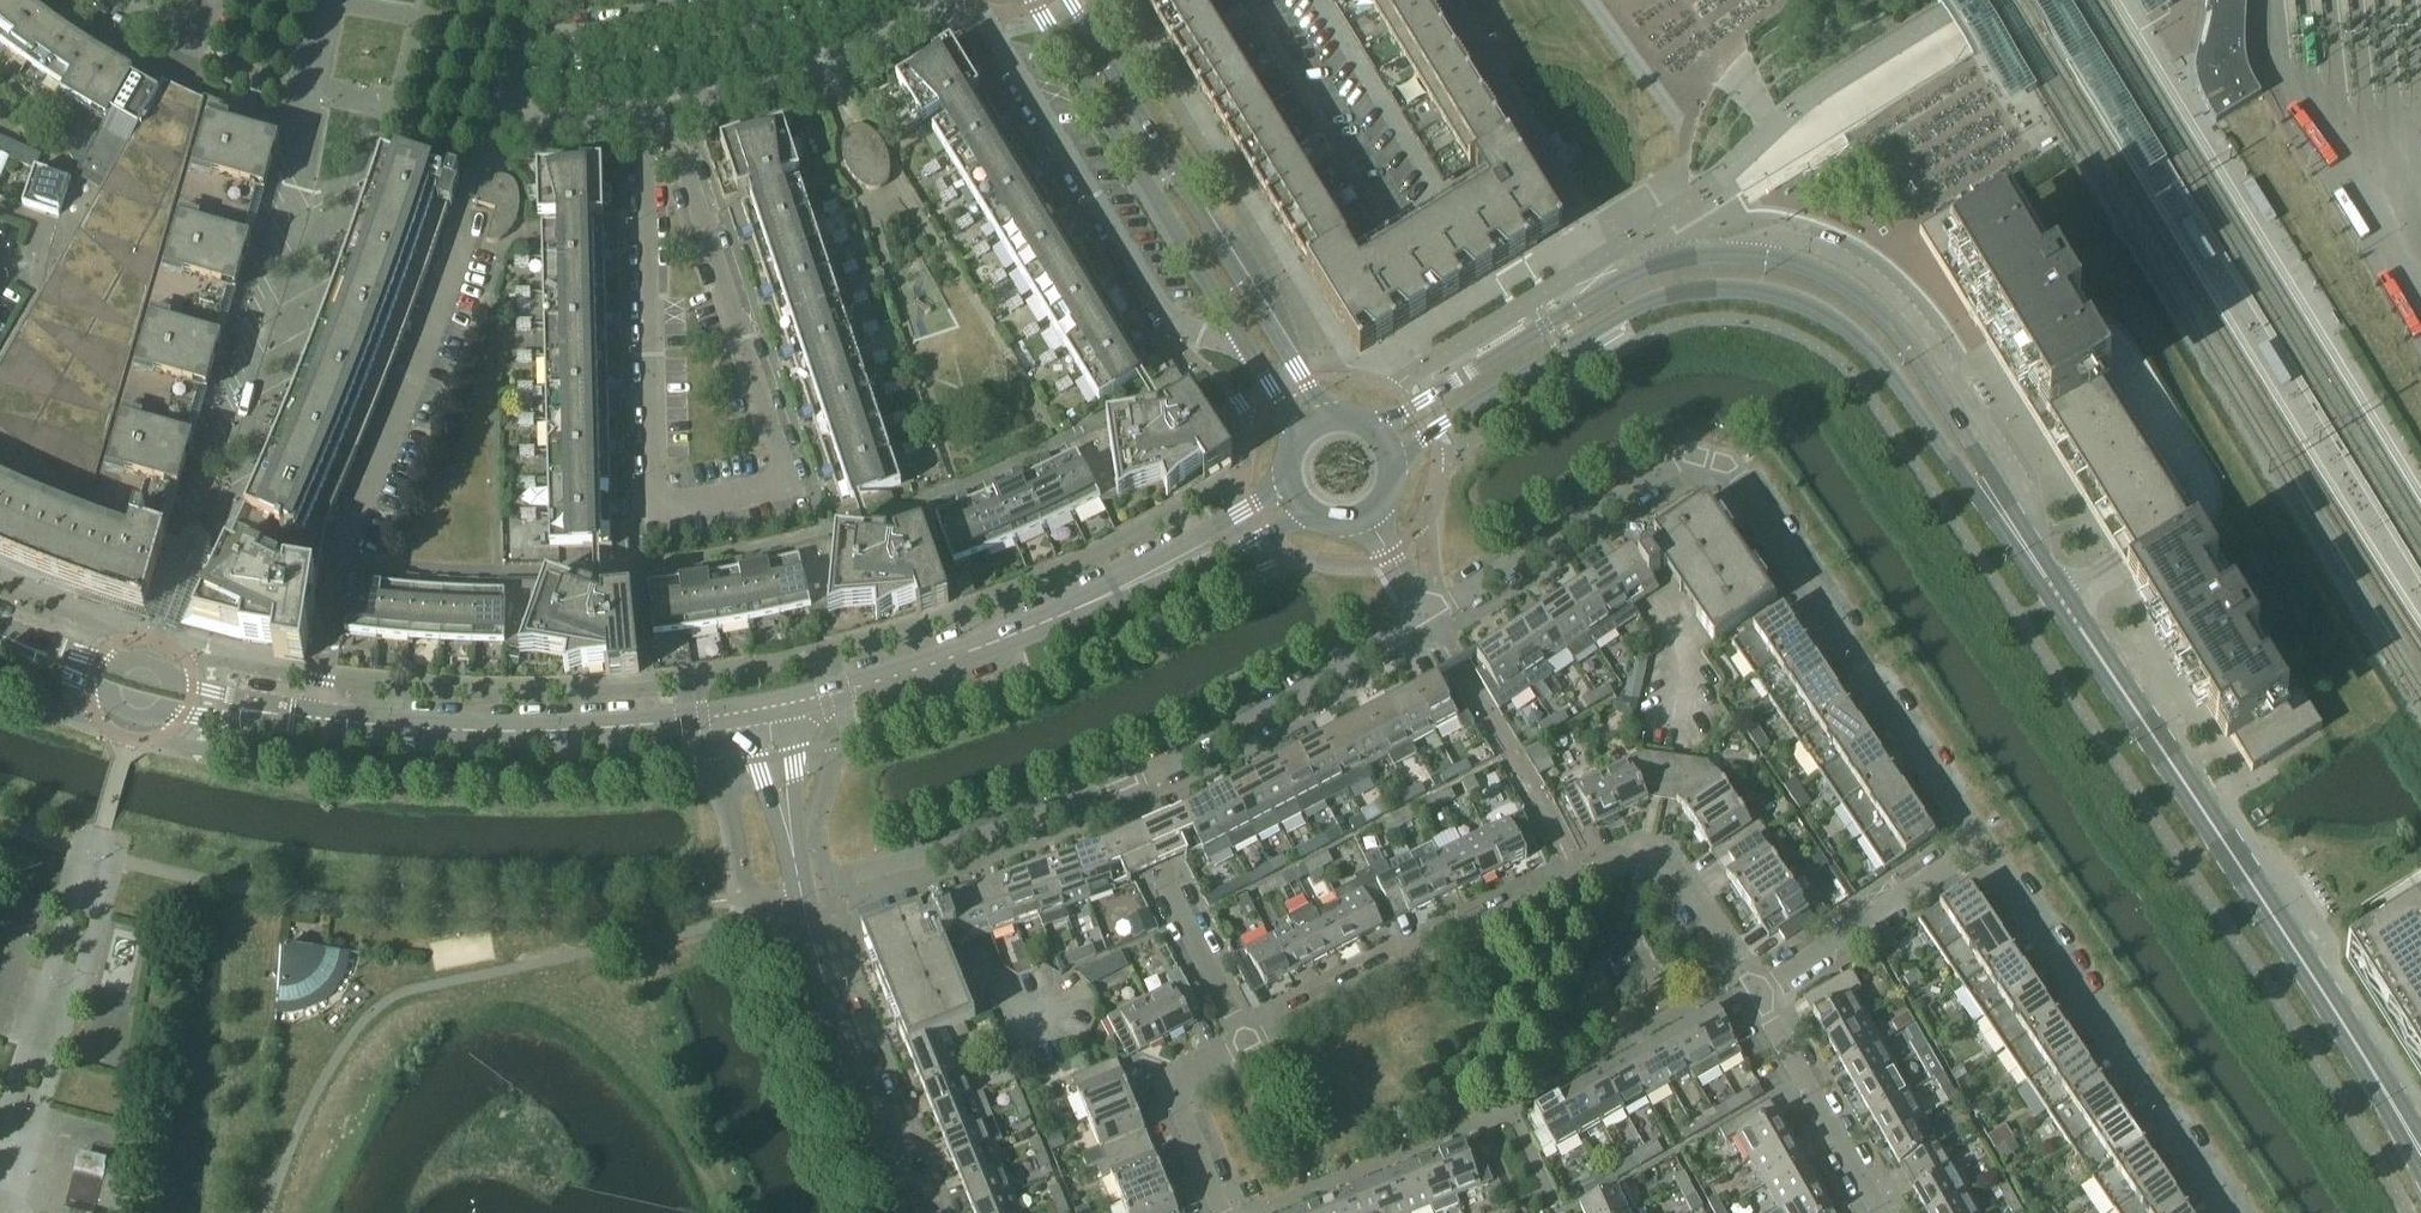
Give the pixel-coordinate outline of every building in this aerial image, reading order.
[(111,114),(131,78),(133,74),(104,57),(103,59),(91,52),(72,39),(54,27),(37,14),(20,1),(19,0),(0,0),(0,42),(10,50),(28,63),(47,76),(66,89),(62,95),(75,103),(93,114),(97,106),(111,114)] [(1159,26),(1199,1),(1199,0),(1151,0),(1145,3),(1159,26)] [(1375,15),(1398,0),(1366,0),(1375,15)] [(1388,37),(1428,12),(1421,0),(1398,0),(1375,15),(1388,37)] [(2011,103),(2058,76),(2013,0),(1952,0),(2011,103)] [(2060,50),(2137,176),(2167,158),(2089,33),(2069,0),(2029,0),(2060,50)] [(2177,5),(2174,0),(2137,0),(2142,8),(2149,20),(2177,5)] [(2245,0),(2207,0),(2207,7),(2205,16),(2204,22),(2203,27),(2201,38),(2197,52),(2196,58),(2195,64),(2195,71),(2196,77),(2197,83),(2198,89),(2201,96),(2203,102),(2207,108),(2211,116),(2216,123),(2261,95),(2254,85),(2252,79),(2249,73),(2247,69),(2246,63),(2245,54),(2245,46),(2244,39),(2244,30),(2245,21),(2245,13),(2246,5),(2246,1),(2245,0)] [(1159,26),(1172,48),(1213,23),(1199,1),(1159,26)] [(1388,37),(1402,59),(1442,34),(1428,12),(1388,37)] [(1172,48),(1186,70),(1226,45),(1213,23),(1172,48)] [(1402,59),(1415,81),(1455,56),(1442,34),(1402,59)] [(923,124),(933,118),(973,93),(979,89),(971,77),(968,78),(964,68),(966,68),(950,43),(932,54),(933,57),(896,80),(910,102),(911,101),(918,109),(915,111),(923,124)] [(1186,70),(1199,92),(1240,67),(1226,45),(1186,70)] [(1415,81),(1429,103),(1469,78),(1455,56),(1415,81)] [(1199,92),(1213,114),(1254,89),(1240,67),(1199,92)] [(60,218),(61,218),(55,234),(52,245),(48,261),(46,271),(43,290),(42,298),(0,371),(0,559),(1,560),(19,567),(41,576),(85,592),(103,598),(144,612),(166,537),(157,534),(171,488),(179,491),(194,439),(185,437),(199,389),(207,391),(222,340),(214,338),(228,289),(236,292),(251,241),(242,238),(256,190),(265,192),(280,141),(271,139),(274,129),(255,123),(242,118),(221,110),(213,106),(194,98),(179,91),(178,92),(165,86),(164,85),(163,85),(158,94),(131,78),(111,114),(108,120),(106,118),(105,120),(107,122),(73,184),(71,183),(60,218)] [(1429,103),(1442,125),(1483,100),(1469,78),(1429,103)] [(1935,80),(1905,99),(1906,100),(1911,108),(1912,110),(1917,118),(1947,99),(1942,91),(1941,90),(1941,89),(1936,81),(1935,80)] [(1213,114),(1226,136),(1267,111),(1254,89),(1213,114)] [(973,93),(933,118),(939,129),(933,132),(1100,404),(1152,372),(985,99),(979,103),(973,93)] [(1442,125),(1456,147),(1496,122),(1483,100),(1442,125)] [(1226,136),(1240,158),(1281,133),(1267,111),(1226,136)] [(1470,170),(1475,167),(1511,146),(1496,122),(1456,147),(1470,170)] [(738,194),(745,191),(790,176),(800,172),(796,159),(791,159),(790,149),(792,149),(784,124),(742,138),(741,134),(720,141),(730,170),(731,169),(737,178),(733,180),(738,194)] [(842,150),(842,153),(843,157),(844,161),(845,164),(847,168),(848,171),(850,174),(852,178),(855,180),(858,183),(862,187),(866,189),(868,189),(870,190),(872,190),(874,190),(877,190),(880,189),(883,188),(885,185),(886,184),(887,182),(889,178),(890,174),(890,172),(890,168),(890,164),(889,160),(888,157),(887,153),(886,150),(884,146),(882,143),(880,140),(877,137),(875,134),(872,132),(868,130),(866,129),(864,128),(860,127),(858,127),(855,127),(852,128),(849,130),(847,132),(846,134),(845,136),(844,138),(843,140),(843,142),(842,144),(842,146),(842,150)] [(1240,158),(1253,180),(1294,155),(1281,133),(1240,158)] [(0,156),(4,158),(11,142),(1,138),(0,140),(0,156)] [(11,142),(4,158),(9,159),(15,162),(21,147),(11,142)] [(1349,243),(1308,268),(1360,353),(1562,230),(1511,146),(1475,167),(1485,184),(1356,263),(1346,246),(1350,244),(1349,243)] [(21,147),(15,162),(25,166),(31,151),(21,147)] [(31,151),(25,166),(35,171),(42,156),(31,151)] [(1253,180),(1267,202),(1308,177),(1294,155),(1253,180)] [(0,156),(0,176),(1,177),(9,159),(4,158),(0,156)] [(357,245),(346,274),(323,338),(312,364),(301,393),(289,423),(277,452),(264,481),(251,511),(228,559),(206,607),(194,601),(182,626),(242,642),(276,648),(274,658),(304,663),(325,528),(334,508),(346,481),(360,448),(375,410),(389,374),(407,328),(428,268),(448,211),(459,176),(450,173),(449,174),(418,165),(417,168),(386,158),(378,185),(367,215),(357,245)] [(538,218),(549,218),(596,217),(604,217),(603,202),(599,201),(601,191),(603,191),(602,162),(580,162),(581,166),(537,167),(537,193),(539,193),(542,203),(538,204),(538,218)] [(936,163),(923,170),(928,179),(941,171),(936,163)] [(47,213),(60,218),(71,183),(36,171),(24,207),(46,216),(47,213)] [(790,176),(745,191),(749,202),(742,205),(843,507),(900,488),(800,186),(794,188),(790,176)] [(1267,202),(1281,224),(1322,199),(1308,177),(1267,202)] [(501,193),(496,210),(486,242),(488,243),(491,243),(494,243),(498,242),(500,241),(502,240),(504,239),(505,237),(508,235),(510,232),(512,229),(514,226),(516,222),(517,219),(518,214),(519,210),(520,207),(520,203),(519,199),(519,196),(518,192),(518,190),(517,188),(516,186),(515,184),(512,181),(509,179),(506,178),(503,178),(500,178),(498,178),(494,180),(491,182),(489,183),(487,186),(485,188),(501,193)] [(1997,185),(1920,233),(2133,579),(2126,584),(2180,672),(2187,684),(2226,747),(2233,742),(2252,773),(2322,730),(2071,323),(2079,318),(1997,185)] [(476,205),(496,210),(501,193),(485,188),(482,191),(480,194),(479,198),(477,201),(476,205)] [(952,190),(940,197),(945,206),(957,198),(952,190)] [(1281,224),(1294,246),(1335,221),(1322,199),(1281,224)] [(822,207),(825,216),(839,212),(836,203),(822,207)] [(596,217),(549,218),(549,230),(543,231),(551,549),(612,547),(604,228),(596,229),(596,217)] [(956,224),(961,232),(974,225),(969,217),(956,224)] [(1294,246),(1308,268),(1349,243),(1335,221),(1294,246)] [(846,233),(832,237),(835,246),(849,242),(846,233)] [(973,251),(978,260),(990,252),(985,244),(973,251)] [(529,258),(515,259),(515,268),(529,268),(529,258)] [(842,267),(845,276),(859,272),(856,263),(842,267)] [(1002,271),(990,279),(995,287),(1007,279),(1002,271)] [(530,290),(516,290),(516,300),(530,299),(530,290)] [(869,302),(866,293),(852,298),(855,307),(869,302)] [(1006,306),(1011,314),(1024,306),(1019,298),(1006,306)] [(516,322),(517,331),(531,331),(531,321),(516,322)] [(862,328),(865,337),(879,332),(876,323),(862,328)] [(1035,325),(1023,333),(1028,341),(1040,333),(1035,325)] [(2286,384),(2291,381),(2266,341),(2261,344),(2256,348),(2280,387),(2286,384)] [(1052,352),(1039,360),(1044,368),(1057,360),(1052,352)] [(532,353),(517,354),(517,363),(532,363),(532,353)] [(886,353),(872,358),(875,367),(889,362),(886,353)] [(1056,386),(1061,395),(1073,387),(1068,379),(1056,386)] [(882,388),(885,397),(899,392),(896,383),(882,388)] [(518,386),(518,395),(533,395),(532,385),(518,386)] [(1065,446),(1072,459),(1077,457),(1098,499),(1101,503),(1162,482),(1167,495),(1166,496),(1167,497),(1180,484),(1202,469),(1207,477),(1204,479),(1204,480),(1232,462),(1202,416),(1201,404),(1200,405),(1201,410),(1198,411),(1189,397),(1164,414),(1167,418),(1158,421),(1157,415),(1144,417),(1145,423),(1137,424),(1136,418),(1107,422),(1108,428),(1101,429),(1100,427),(1065,446)] [(892,418),(894,422),(895,427),(909,422),(906,413),(892,418)] [(519,417),(519,427),(534,426),(533,417),(519,417)] [(916,443),(902,448),(905,457),(919,452),(916,443)] [(534,448),(520,449),(520,458),(534,458),(534,448)] [(1038,459),(1045,473),(1049,470),(1070,513),(1073,518),(1077,516),(1074,511),(1098,499),(1077,457),(1072,459),(1054,468),(1048,455),(1038,459)] [(1011,472),(1017,486),(1022,483),(1042,526),(1044,532),(1048,530),(1045,525),(1070,513),(1049,470),(1045,473),(1027,481),(1021,468),(1011,472)] [(535,480),(521,480),(521,490),(535,490),(535,480)] [(983,484),(989,498),(994,495),(1013,539),(1015,545),(1019,543),(1017,537),(1042,526),(1022,483),(1017,486),(999,494),(993,480),(983,484)] [(955,496),(961,509),(966,507),(984,551),(986,557),(990,555),(987,550),(1013,539),(994,495),(989,498),(971,505),(965,492),(955,496)] [(966,507),(961,509),(942,516),(937,502),(927,506),(933,521),(937,519),(955,569),(960,567),(958,561),(984,551),(966,507)] [(1700,505),(1632,550),(1651,577),(1672,563),(1704,611),(1696,617),(1714,643),(1776,601),(1765,585),(1767,584),(1754,565),(1752,566),(1732,535),(1733,534),(1720,514),(1719,516),(1716,511),(1713,513),(1711,510),(1707,513),(1700,505)] [(536,512),(521,512),(522,522),(536,521),(536,512)] [(180,541),(166,537),(144,612),(153,626),(158,632),(164,634),(170,636),(176,634),(180,631),(182,626),(194,601),(206,607),(228,559),(215,554),(210,552),(211,548),(211,545),(210,541),(208,538),(206,535),(202,533),(198,531),(194,530),(190,531),(185,533),(182,537),(180,541)] [(790,548),(794,562),(799,561),(810,607),(811,612),(876,607),(877,621),(877,622),(892,613),(918,604),(921,612),(917,613),(917,615),(949,604),(930,551),(931,546),(928,546),(923,531),(894,541),(896,546),(886,546),(887,540),(874,539),(873,544),(865,544),(866,538),(836,535),(836,541),(829,540),(828,538),(790,548)] [(1619,559),(1606,568),(1632,606),(1658,589),(1651,577),(1632,550),(1619,559)] [(761,555),(764,569),(769,568),(779,614),(781,620),(785,619),(783,613),(810,607),(799,561),(794,562),(774,567),(771,552),(761,555)] [(731,560),(734,575),(739,574),(748,620),(749,626),(753,625),(752,620),(779,614),(769,568),(764,569),(745,573),(742,558),(731,560)] [(702,566),(704,580),(709,579),(717,626),(718,632),(722,631),(721,625),(748,620),(739,574),(734,575),(715,579),(712,564),(702,566)] [(672,570),(674,585),(679,584),(686,630),(687,636),(691,636),(690,630),(717,626),(709,579),(704,580),(685,583),(683,568),(672,570)] [(1606,568),(1584,583),(1616,631),(1639,616),(1632,606),(1606,568)] [(350,632),(378,636),(383,589),(377,588),(358,586),(360,571),(349,570),(347,585),(351,586),(344,637),(349,638),(350,632)] [(679,584),(674,585),(654,587),(653,572),(642,574),(644,589),(648,588),(654,641),(659,640),(658,634),(686,630),(679,584)] [(382,636),(409,639),(413,592),(408,591),(388,589),(390,574),(379,573),(377,588),(383,589),(378,636),(377,641),(381,642),(382,636)] [(413,639),(441,641),(443,594),(438,593),(418,592),(420,577),(409,576),(408,591),(413,592),(409,639),(408,644),(413,645),(413,639)] [(444,641),(472,642),(474,595),(468,595),(449,594),(449,579),(439,578),(438,593),(443,594),(441,641),(440,647),(444,647),(444,641)] [(504,643),(503,643),(503,648),(567,659),(565,672),(565,673),(582,668),(609,666),(610,674),(606,675),(606,676),(622,675),(639,673),(634,618),(636,613),(633,613),(631,596),(602,599),(602,604),(593,602),(595,597),(582,592),(580,597),(572,595),(575,589),(547,579),(545,585),(538,583),(538,581),(499,581),(499,595),(504,596),(504,643)] [(476,642),(503,643),(504,643),(504,596),(499,595),(479,595),(479,580),(469,580),(468,595),(474,595),(472,642),(472,648),(476,648),(476,642)] [(1584,583),(1562,597),(1595,646),(1616,631),(1584,583)] [(1562,597),(1541,612),(1567,650),(1573,660),(1595,646),(1562,597)] [(1732,644),(1754,677),(1805,643),(1783,610),(1732,644)] [(1541,612),(1519,626),(1545,665),(1567,650),(1541,612)] [(1519,626),(1498,640),(1530,689),(1552,675),(1545,665),(1519,626)] [(1530,689),(1498,640),(1475,656),(1483,668),(1476,672),(1498,710),(1530,689)] [(1754,677),(1776,709),(1826,675),(1805,643),(1754,677)] [(1651,657),(1646,649),(1634,657),(1639,665),(1651,657)] [(1776,709),(1797,742),(1848,708),(1826,675),(1776,709)] [(1437,678),(1413,691),(1435,732),(1458,720),(1464,730),(1475,724),(1452,686),(1443,690),(1437,678)] [(1642,684),(1629,682),(1626,696),(1639,698),(1642,684)] [(1609,686),(1596,694),(1601,702),(1613,695),(1609,686)] [(1413,691),(1390,703),(1412,744),(1435,732),(1413,691)] [(1601,702),(1596,694),(1584,701),(1588,709),(1601,702)] [(1390,703),(1367,715),(1389,756),(1393,764),(1416,752),(1412,744),(1390,703)] [(1797,742),(1819,774),(1870,740),(1848,708),(1797,742)] [(1564,712),(1551,720),(1556,728),(1568,721),(1564,712)] [(1367,715),(1344,727),(1366,768),(1389,756),(1367,715)] [(1556,728),(1551,720),(1538,727),(1543,735),(1556,728)] [(1755,725),(1746,731),(1760,751),(1769,745),(1755,725)] [(1344,727),(1322,739),(1349,790),(1372,778),(1366,768),(1344,727)] [(1322,739),(1299,751),(1326,802),(1349,790),(1322,739)] [(1819,774),(1841,806),(1891,772),(1870,740),(1819,774)] [(1299,751),(1276,763),(1297,804),(1303,814),(1326,802),(1299,751)] [(1649,786),(1665,788),(1669,757),(1643,753),(1602,773),(1621,814),(1648,801),(1642,789),(1649,786)] [(1676,802),(1694,827),(1734,801),(1708,762),(1669,757),(1665,788),(1683,790),(1686,795),(1676,802)] [(1467,762),(1454,768),(1458,777),(1471,770),(1467,762)] [(1276,763),(1253,775),(1274,816),(1297,804),(1276,763)] [(1458,777),(1454,768),(1441,775),(1446,783),(1458,777)] [(1841,806),(1862,838),(1913,804),(1891,772),(1841,806)] [(1594,826),(1621,814),(1602,773),(1562,792),(1576,821),(1589,815),(1594,826)] [(1253,775),(1230,787),(1257,838),(1280,826),(1274,816),(1253,775)] [(1473,777),(1461,783),(1467,793),(1478,787),(1473,777)] [(1793,779),(1783,786),(1788,794),(1798,788),(1793,779)] [(1421,785),(1408,792),(1412,801),(1425,794),(1421,785)] [(1230,787),(1207,799),(1233,849),(1234,851),(1257,838),(1230,787)] [(1809,803),(1798,788),(1788,794),(1799,810),(1809,803)] [(1450,789),(1438,795),(1443,805),(1455,799),(1450,789)] [(1412,801),(1408,792),(1395,799),(1400,807),(1412,801)] [(1443,805),(1438,795),(1427,801),(1432,811),(1443,805)] [(1207,799),(1184,811),(1205,852),(1210,861),(1233,849),(1207,799)] [(1721,847),(1728,858),(1766,832),(1758,820),(1750,825),(1734,801),(1694,827),(1711,853),(1721,847)] [(1385,804),(1362,816),(1367,825),(1389,813),(1385,804)] [(1913,804),(1862,838),(1884,871),(1935,837),(1913,804)] [(1171,816),(1141,829),(1158,869),(1185,857),(1186,857),(1202,850),(1204,853),(1205,852),(1184,811),(1171,817),(1171,816)] [(1404,813),(1392,819),(1397,829),(1409,823),(1404,813)] [(1523,813),(1484,831),(1503,870),(1527,859),(1522,847),(1536,840),(1523,813)] [(1367,825),(1362,816),(1349,823),(1354,831),(1367,825)] [(1397,829),(1392,819),(1381,825),(1386,835),(1397,829)] [(1111,843),(1098,848),(1113,892),(1115,891),(1113,887),(1126,881),(1127,883),(1130,881),(1158,869),(1141,829),(1111,842),(1111,843)] [(1484,831),(1461,842),(1480,881),(1503,870),(1484,831)] [(1726,875),(1743,901),(1783,874),(1759,838),(1767,833),(1766,832),(1728,858),(1735,869),(1726,875)] [(1329,834),(1316,840),(1321,849),(1334,842),(1329,834)] [(1321,849),(1316,840),(1304,847),(1308,855),(1321,849)] [(1409,854),(1414,865),(1433,904),(1456,892),(1438,854),(1432,842),(1409,854)] [(1461,842),(1438,854),(1456,892),(1480,881),(1461,842)] [(1098,848),(1073,857),(1089,900),(1113,892),(1098,848)] [(1327,853),(1316,859),(1321,869),(1332,863),(1327,853)] [(1073,857),(1049,865),(1064,909),(1089,900),(1073,857)] [(1283,857),(1270,864),(1274,873),(1288,866),(1283,857)] [(1321,869),(1316,859),(1298,868),(1303,878),(1321,869)] [(1385,863),(1370,870),(1389,909),(1403,902),(1409,915),(1433,904),(1414,865),(1391,876),(1385,863)] [(1274,873),(1270,864),(1257,871),(1262,879),(1274,873)] [(1049,865),(1025,874),(1040,917),(1043,926),(1067,918),(1064,909),(1049,865)] [(1334,894),(1338,903),(1358,941),(1382,929),(1375,916),(1389,909),(1370,870),(1355,878),(1357,882),(1334,894)] [(1025,874),(1000,882),(1015,926),(1040,917),(1025,874)] [(1783,874),(1743,901),(1761,927),(1770,920),(1785,942),(1815,922),(1783,874)] [(1281,877),(1270,883),(1275,893),(1287,887),(1281,877)] [(1000,882),(974,891),(990,935),(1015,926),(1000,882)] [(1275,893),(1270,883),(1259,889),(1264,899),(1275,893)] [(1918,922),(1940,954),(1991,920),(1969,888),(1918,922)] [(974,891),(945,902),(948,911),(949,911),(956,930),(955,930),(960,945),(990,935),(974,891)] [(1221,900),(1217,891),(1204,898),(1209,907),(1221,900)] [(1252,905),(1247,895),(1236,901),(1241,911),(1252,905)] [(898,1030),(906,1047),(923,1040),(924,1041),(947,1031),(975,1020),(963,990),(954,993),(932,939),(955,930),(956,930),(949,911),(948,911),(945,902),(925,908),(867,929),(872,941),(867,943),(868,946),(865,947),(867,952),(865,953),(874,974),(876,974),(890,1008),(888,1009),(897,1030),(898,1030)] [(1338,903),(1315,914),(1335,953),(1358,941),(1338,903)] [(1288,918),(1292,926),(1312,964),(1335,953),(1315,914),(1311,906),(1288,918)] [(2420,911),(2380,936),(2380,937),(2374,941),(2374,940),(2346,957),(2420,1076),(2420,911)] [(1146,913),(1133,918),(1140,936),(1153,930),(1146,913)] [(1940,954),(1962,987),(2013,953),(1991,920),(1940,954)] [(1292,926),(1269,938),(1289,976),(1312,964),(1292,926)] [(1289,976),(1269,938),(1231,957),(1244,983),(1259,976),(1265,988),(1289,976)] [(278,982),(276,1004),(276,1015),(290,1015),(303,1012),(315,1007),(326,1000),(335,990),(343,979),(347,966),(350,953),(320,950),(317,950),(315,947),(312,943),(305,949),(286,947),(285,946),(280,950),(281,951),(279,970),(273,976),(278,982)] [(1092,946),(1079,952),(1083,961),(1096,955),(1092,946)] [(1083,961),(1079,952),(1065,957),(1069,966),(1083,961)] [(1078,974),(1092,986),(1128,967),(1120,953),(1078,974)] [(1962,987),(1984,1019),(2034,985),(2023,969),(2013,953),(1962,987)] [(1041,957),(1028,962),(1031,971),(1045,966),(1041,957)] [(1031,971),(1028,962),(1014,967),(1017,976),(1031,971)] [(1172,986),(1146,999),(1166,1039),(1193,1025),(1187,1014),(1199,1008),(1184,979),(1180,971),(1167,977),(1172,986)] [(1813,1015),(1828,1040),(1867,1018),(1853,994),(1861,989),(1851,971),(1815,992),(1824,1008),(1813,1015)] [(1904,979),(1909,988),(1922,979),(1916,971),(1904,979)] [(1984,1019),(2005,1051),(2056,1017),(2034,985),(1984,1019)] [(1166,1039),(1146,999),(1107,1019),(1122,1047),(1134,1041),(1140,1052),(1166,1039)] [(1715,1009),(1692,1022),(1718,1068),(1742,1054),(1715,1009)] [(2005,1051),(2027,1083),(2078,1049),(2056,1017),(2005,1051)] [(1828,1040),(1842,1065),(1881,1043),(1867,1018),(1828,1040)] [(1692,1022),(1670,1035),(1691,1072),(1696,1081),(1718,1068),(1692,1022)] [(964,1073),(947,1031),(924,1041),(923,1040),(906,1047),(923,1090),(964,1073)] [(1670,1035),(1647,1048),(1669,1085),(1691,1072),(1670,1035)] [(1909,1043),(1917,1056),(1929,1048),(1922,1036),(1909,1043)] [(1933,1041),(1937,1047),(1945,1042),(1942,1036),(1933,1041)] [(991,1047),(996,1060),(1005,1057),(1000,1043),(991,1047)] [(1842,1065),(1856,1090),(1896,1068),(1881,1043),(1842,1065)] [(1647,1048),(1625,1061),(1646,1098),(1669,1085),(1647,1048)] [(1931,1081),(1934,1079),(1943,1074),(1929,1048),(1917,1056),(1931,1081)] [(2027,1083),(2049,1115),(2099,1081),(2078,1049),(2027,1083)] [(1005,1057),(996,1060),(1002,1074),(1011,1070),(1005,1057)] [(1072,1060),(1060,1064),(1064,1073),(1076,1068),(1072,1060)] [(1625,1061),(1602,1074),(1624,1111),(1646,1098),(1625,1061)] [(1071,1079),(1088,1121),(1133,1103),(1121,1074),(1110,1078),(1105,1065),(1071,1079)] [(1966,1075),(1961,1066),(1951,1072),(1956,1081),(1966,1075)] [(1856,1090),(1871,1115),(1910,1093),(1896,1068),(1856,1090)] [(923,1090),(933,1114),(974,1097),(964,1073),(923,1090)] [(1602,1074),(1580,1086),(1601,1124),(1624,1111),(1602,1074)] [(1943,1074),(1934,1079),(1942,1092),(1951,1087),(1943,1074)] [(2049,1115),(2070,1148),(2121,1114),(2099,1081),(2049,1115)] [(1580,1086),(1557,1099),(1579,1137),(1601,1124),(1580,1086)] [(1010,1094),(1016,1108),(1025,1104),(1019,1091),(1010,1094)] [(1747,1092),(1736,1098),(1742,1108),(1753,1102),(1747,1092)] [(1871,1115),(1885,1140),(1924,1117),(1910,1093),(1871,1115)] [(933,1114),(943,1138),(992,1118),(983,1094),(974,1097),(933,1114)] [(1742,1108),(1736,1098),(1725,1105),(1731,1115),(1742,1108)] [(1579,1137),(1557,1099),(1534,1113),(1535,1114),(1528,1119),(1537,1134),(1532,1137),(1541,1153),(1553,1146),(1556,1150),(1579,1137)] [(1096,1165),(1096,1166),(1139,1148),(1134,1136),(1144,1132),(1133,1103),(1088,1121),(1105,1161),(1096,1165)] [(1025,1104),(1016,1108),(1021,1121),(1030,1118),(1025,1104)] [(1976,1105),(1972,1108),(1976,1116),(1981,1113),(1976,1105)] [(1737,1136),(1751,1161),(1790,1139),(1775,1113),(1764,1120),(1757,1108),(1720,1129),(1727,1141),(1737,1136)] [(2070,1148),(2092,1180),(2142,1146),(2121,1114),(2070,1148)] [(1911,1159),(1918,1171),(1946,1155),(1924,1117),(1885,1140),(1900,1166),(1911,1159)] [(943,1138),(952,1162),(993,1145),(1002,1142),(992,1118),(943,1138)] [(1703,1118),(1691,1125),(1697,1134),(1708,1128),(1703,1118)] [(1697,1134),(1691,1125),(1680,1131),(1686,1141),(1697,1134)] [(1059,1135),(1048,1140),(1053,1152),(1064,1148),(1059,1135)] [(1030,1143),(1035,1156),(1044,1152),(1039,1139),(1030,1143)] [(1751,1161),(1766,1186),(1804,1164),(1790,1139),(1751,1161)] [(1997,1150),(2003,1159),(2019,1148),(2013,1140),(1997,1150)] [(1657,1144),(1646,1150),(1652,1160),(1663,1154),(1657,1144)] [(952,1162),(962,1186),(1003,1169),(993,1145),(952,1162)] [(1464,1147),(1439,1157),(1456,1197),(1493,1182),(1483,1158),(1479,1160),(1473,1145),(1465,1149),(1464,1147)] [(2092,1180),(2113,1212),(2164,1178),(2142,1146),(2092,1180)] [(1111,1176),(1122,1203),(1166,1185),(1154,1156),(1144,1161),(1139,1148),(1096,1166),(1102,1179),(1111,1176)] [(1652,1160),(1646,1150),(1635,1157),(1641,1167),(1652,1160)] [(1044,1152),(1035,1156),(1041,1169),(1050,1166),(1044,1152)] [(1927,1212),(1931,1212),(1967,1192),(1946,1155),(1918,1171),(1924,1183),(1913,1189),(1927,1212)] [(1415,1166),(1432,1206),(1434,1212),(1441,1212),(1459,1206),(1456,1197),(1439,1157),(1415,1166)] [(1766,1186),(1780,1211),(1819,1189),(1804,1164),(1766,1186)] [(1391,1176),(1406,1212),(1416,1212),(1432,1206),(1415,1166),(1391,1176)] [(962,1186),(972,1210),(1013,1193),(1003,1169),(962,1186)] [(1613,1170),(1601,1175),(1606,1185),(1618,1180),(1613,1170)] [(1674,1178),(1680,1190),(1690,1184),(1684,1173),(1674,1178)] [(1606,1185),(1601,1175),(1590,1181),(1594,1191),(1606,1185)] [(1367,1186),(1378,1212),(1406,1212),(1391,1176),(1367,1186)] [(2114,1212),(2182,1212),(2186,1210),(2164,1178),(2113,1212),(2114,1212)] [(1690,1184),(1680,1190),(1686,1201),(1696,1196),(1690,1184)] [(1122,1203),(1126,1212),(1177,1212),(1166,1185),(1122,1203)] [(1583,1212),(1629,1212),(1636,1210),(1625,1185),(1580,1205),(1583,1212)] [(1998,1190),(2006,1203),(2015,1198),(2007,1185),(1998,1190)] [(1343,1196),(1351,1212),(1378,1212),(1367,1186),(1343,1196)] [(1049,1190),(1055,1204),(1064,1200),(1058,1187),(1049,1190)] [(1780,1211),(1781,1212),(1833,1212),(1819,1189),(1780,1211)] [(1967,1192),(1931,1212),(1979,1212),(1967,1192)] [(973,1212),(1021,1212),(1013,1193),(972,1210),(973,1212)] [(1320,1205),(1323,1212),(1351,1212),(1343,1196),(1320,1205)] [(1713,1212),(1719,1212),(1724,1210),(1717,1197),(1707,1201),(1713,1212)] [(2006,1203),(2011,1212),(2020,1212),(2023,1211),(2015,1198),(2006,1203)] [(1055,1204),(1059,1212),(1069,1212),(1064,1200),(1055,1204)]
